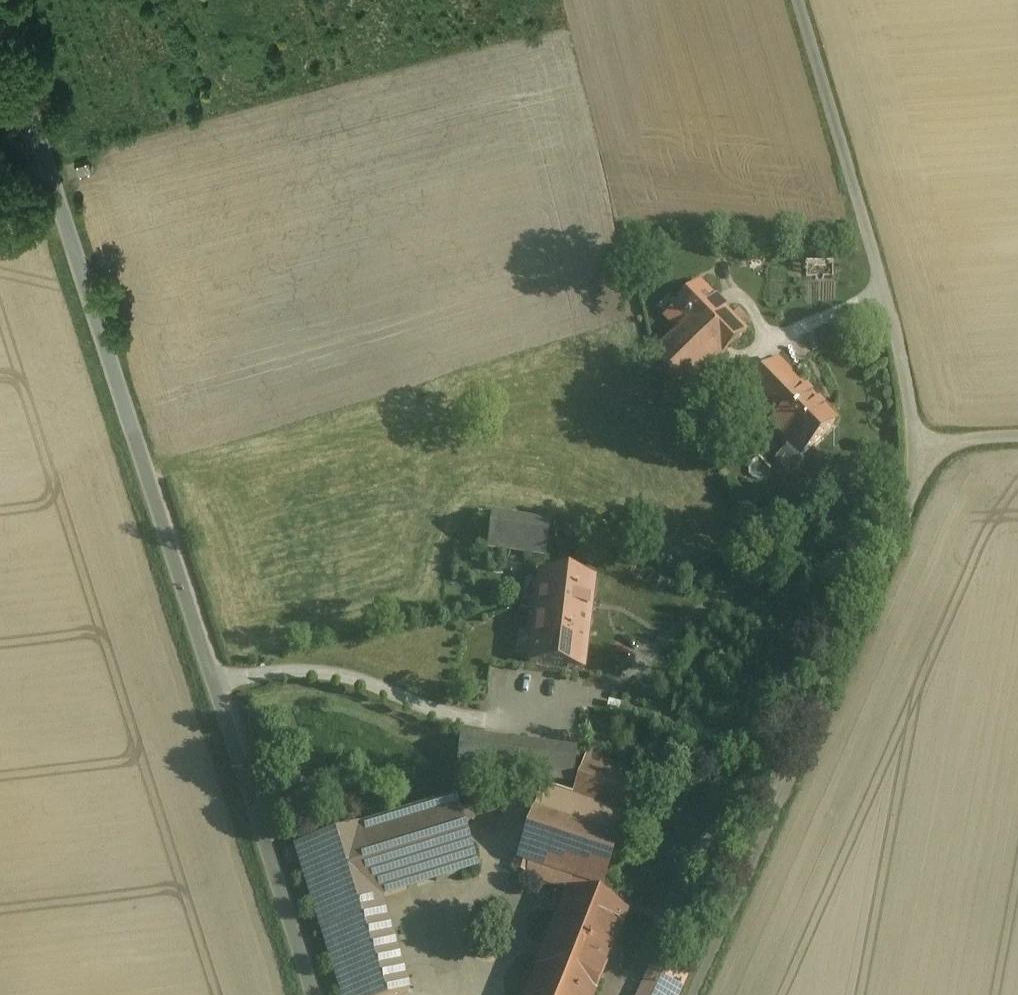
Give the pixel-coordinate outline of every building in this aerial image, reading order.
[(745,332),(698,284),(663,319),(676,333),(649,360),(681,393),(716,359),(716,360),(745,332)] [(739,399),(764,425),(802,388),(777,362),(739,399)] [(836,422),(802,388),(764,425),(798,459),(836,422)] [(515,502),(512,519),(549,525),(552,507),(515,502)] [(544,559),(549,525),(512,519),(492,516),(487,551),(544,559)] [(540,575),(534,623),(587,629),(592,581),(540,575)] [(582,670),(587,629),(534,623),(529,663),(582,670)] [(575,751),(460,738),(455,783),(514,791),(516,777),(571,784),(575,751)] [(585,755),(571,794),(539,784),(537,790),(539,791),(516,859),(602,888),(640,774),(585,755)] [(453,799),(356,831),(355,828),(294,847),(342,994),(397,994),(407,992),(378,899),(475,868),(461,824),(472,820),(468,807),(457,811),(453,799)] [(568,891),(549,938),(606,959),(625,914),(568,891)] [(606,959),(549,938),(525,994),(592,994),(606,959)] [(655,959),(645,981),(677,994),(687,973),(655,959)] [(677,994),(645,981),(639,994),(677,994)]
